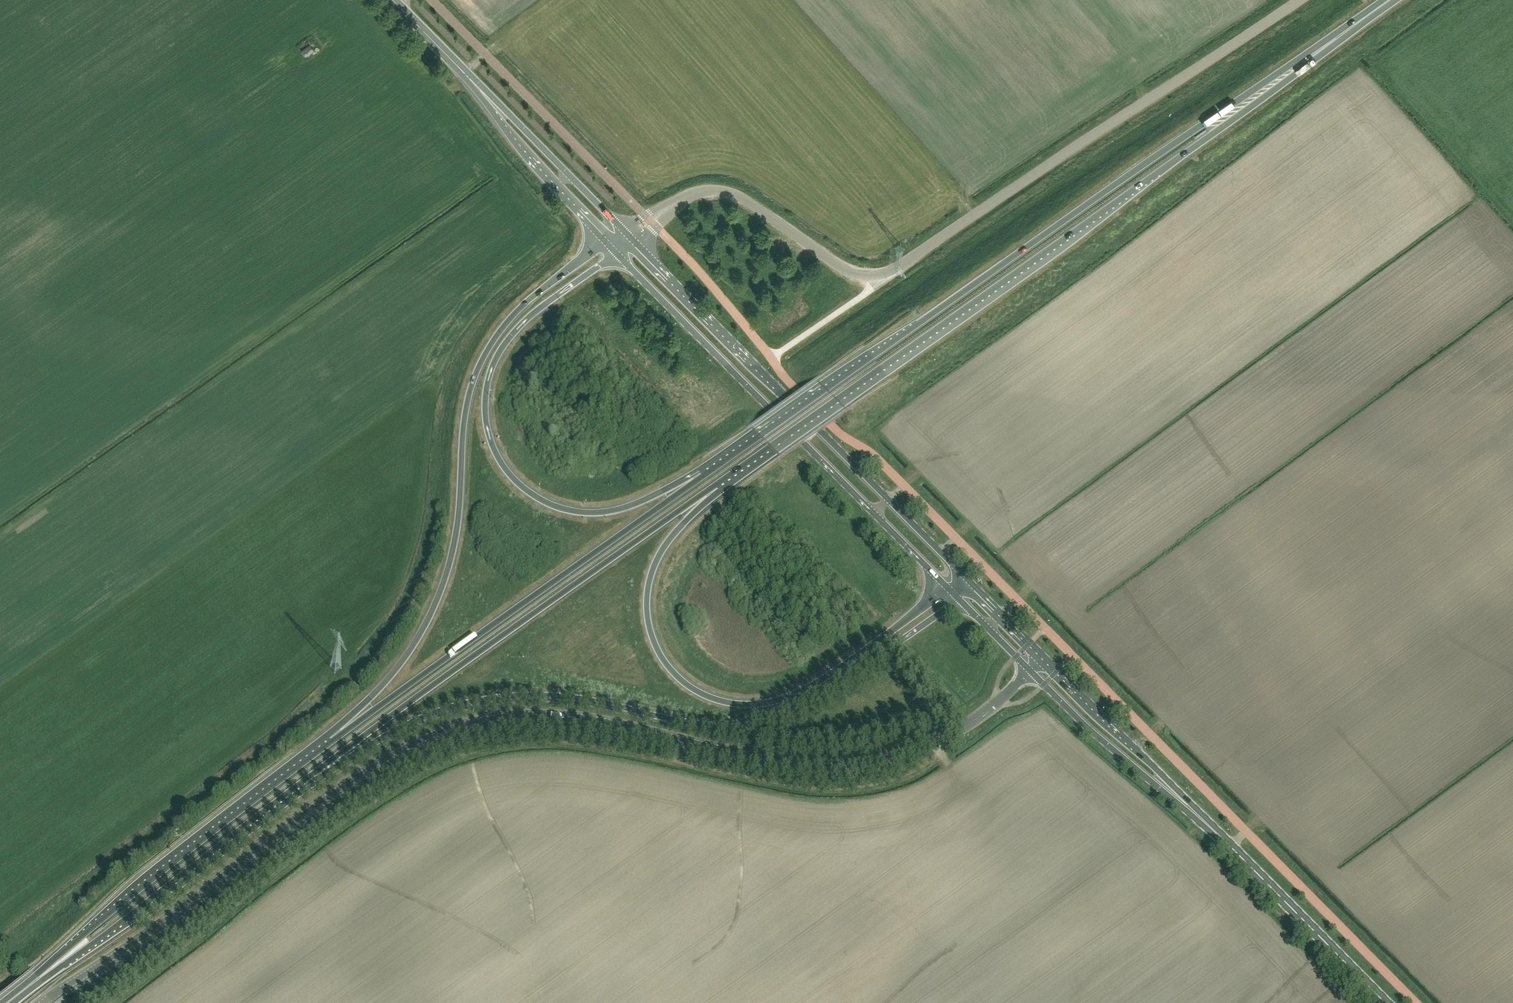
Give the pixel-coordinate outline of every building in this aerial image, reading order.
[(308,52),(311,58),(320,52),(316,47),(308,52)] [(923,329),(925,333),(933,328),(931,324),(923,329)]
